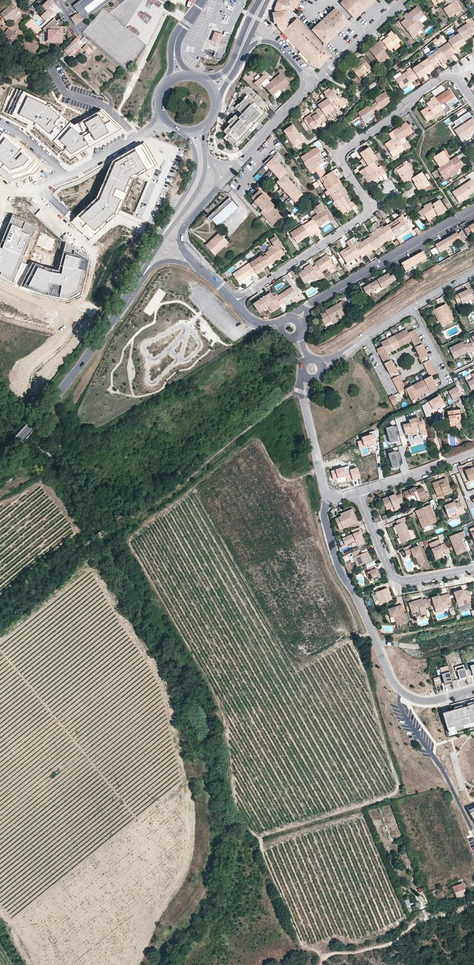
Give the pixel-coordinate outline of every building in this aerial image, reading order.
[(54,0),(46,0),(41,5),(46,10),(40,15),(45,20),(54,12),(49,7),(55,1),(54,0)] [(79,12),(85,8),(90,14),(108,0),(82,0),(74,5),(79,12)] [(149,9),(153,3),(159,7),(161,4),(156,0),(148,0),(145,5),(149,9)] [(293,10),(298,0),(280,0),(279,3),(287,7),(293,10)] [(296,12),(302,0),(298,0),(293,10),(296,12)] [(353,19),(377,1),(376,0),(348,0),(341,6),(353,19)] [(446,1),(449,5),(444,8),(450,17),(456,12),(460,9),(458,6),(455,3),(454,1),(456,0),(448,0),(446,1)] [(277,3),(273,13),(285,12),(287,7),(279,3),(277,3)] [(6,21),(16,13),(13,9),(15,8),(14,8),(12,4),(9,6),(0,14),(6,21)] [(406,13),(417,27),(419,29),(423,26),(418,20),(421,17),(418,13),(420,11),(417,7),(412,10),(410,12),(409,10),(406,13)] [(90,14),(85,8),(79,12),(84,18),(90,14)] [(337,10),(335,8),(312,27),(310,29),(313,31),(322,23),(337,10)] [(146,23),(152,18),(144,10),(138,16),(146,23)] [(313,31),(323,43),(348,22),(337,10),(322,23),(313,31)] [(273,22),(277,22),(285,21),(289,20),(288,11),(285,12),(273,13),(272,13),(273,22)] [(75,13),(70,18),(74,25),(82,19),(78,14),(75,13)] [(399,26),(401,25),(410,37),(419,29),(417,27),(406,13),(396,22),(399,26)] [(465,20),(467,23),(457,30),(459,33),(463,39),(469,34),(473,31),(473,30),(470,25),(473,23),(469,17),(465,20)] [(313,41),(327,56),(320,63),(318,64),(316,64),(310,61),(309,60),(294,44),(282,30),(281,31),(293,45),(308,62),(318,67),(330,55),(324,48),(322,47),(308,31),(296,18),(293,20),(297,24),(313,41)] [(41,30),(35,22),(34,22),(31,19),(25,25),(34,36),(41,30)] [(57,22),(53,19),(46,26),(45,34),(49,34),(48,38),(53,38),(53,41),(58,42),(59,39),(62,39),(62,31),(65,32),(65,26),(57,25),(57,22)] [(282,30),(294,44),(309,60),(310,61),(316,64),(318,64),(320,63),(327,56),(313,41),(297,24),(293,20),(288,25),(282,30)] [(288,25),(285,21),(277,22),(277,27),(280,31),(281,31),(282,30),(288,25)] [(323,43),(325,44),(344,27),(349,23),(348,22),(323,43)] [(410,37),(412,39),(421,32),(419,29),(410,37)] [(10,30),(5,36),(9,39),(7,41),(9,43),(15,38),(12,35),(13,34),(10,30)] [(391,31),(387,34),(386,34),(383,36),(379,38),(380,40),(387,48),(388,50),(392,47),(399,41),(394,35),(391,31)] [(463,39),(464,41),(473,35),(473,31),(469,34),(463,39)] [(211,40),(217,43),(220,35),(214,33),(211,40)] [(456,35),(454,36),(448,41),(447,41),(448,43),(454,51),(455,50),(460,46),(465,43),(464,41),(463,39),(459,33),(456,35)] [(432,41),(437,48),(445,41),(440,35),(432,41)] [(70,42),(71,43),(63,50),(67,53),(78,43),(81,40),(77,36),(73,39),(74,39),(70,42)] [(369,49),(376,58),(378,56),(382,61),(388,56),(384,50),(387,48),(380,40),(377,42),(369,49)] [(402,44),(399,41),(392,47),(394,50),(402,44)] [(79,45),(78,43),(67,53),(68,55),(79,45)] [(443,59),(444,59),(450,54),(454,52),(454,51),(448,43),(438,50),(437,50),(443,59)] [(87,45),(82,49),(86,52),(84,55),(85,56),(92,50),(87,45)] [(44,48),(40,52),(45,58),(50,54),(44,48)] [(437,50),(436,48),(425,56),(427,58),(434,54),(434,53),(437,50)] [(435,62),(434,60),(437,58),(438,60),(440,62),(442,65),(445,62),(444,61),(443,59),(437,50),(434,53),(434,54),(427,58),(427,59),(431,65),(435,62)] [(361,57),(350,67),(358,77),(362,75),(367,70),(366,70),(370,67),(361,57)] [(427,59),(419,64),(426,74),(434,69),(432,67),(431,65),(427,59)] [(419,64),(412,70),(417,77),(418,79),(426,74),(419,64)] [(395,78),(400,86),(407,82),(413,78),(414,79),(416,78),(417,77),(412,70),(409,71),(408,70),(401,74),(395,78)] [(279,75),(273,81),(264,89),(271,97),(278,91),(279,93),(288,85),(279,75)] [(266,81),(262,77),(253,85),(257,89),(266,81)] [(454,97),(448,89),(435,97),(441,105),(448,101),(454,97)] [(51,107),(18,90),(7,113),(32,125),(70,160),(121,130),(102,110),(73,127),(51,107)] [(339,95),(337,96),(333,90),(325,95),(326,96),(327,99),(333,106),(337,103),(338,103),(339,104),(341,107),(345,104),(345,103),(341,98),(339,95)] [(381,93),(382,94),(375,99),(377,101),(372,104),(373,105),(377,111),(392,100),(387,91),(383,93),(383,92),(381,93)] [(262,100),(257,95),(252,100),(249,97),(246,101),(244,99),(239,105),(240,106),(237,110),(241,114),(240,115),(237,113),(235,116),(231,119),(233,121),(230,125),(223,131),(227,135),(230,138),(227,140),(233,146),(235,144),(248,131),(253,126),(266,113),(257,105),(262,100)] [(427,110),(425,107),(420,111),(426,121),(435,115),(433,113),(443,107),(441,105),(435,97),(434,95),(430,98),(431,99),(432,101),(427,104),(428,105),(430,108),(430,109),(428,111),(427,110)] [(327,99),(326,96),(317,102),(318,104),(327,99)] [(320,108),(324,113),(330,110),(331,111),(333,114),(337,112),(333,106),(327,99),(318,104),(320,108)] [(365,123),(373,118),(371,117),(374,114),(374,113),(377,111),(373,105),(369,107),(369,106),(358,113),(365,123)] [(435,115),(436,117),(445,111),(443,107),(433,113),(435,115)] [(316,111),(317,113),(307,119),(312,127),(317,124),(322,121),(323,122),(327,119),(325,115),(324,113),(320,108),(316,111)] [(316,111),(315,110),(305,117),(307,119),(317,113),(316,111)] [(266,113),(253,126),(255,128),(268,115),(266,113)] [(469,113),(453,122),(456,126),(452,128),(461,141),(466,139),(464,137),(473,131),(473,121),(469,113)] [(402,144),(404,147),(410,143),(408,140),(407,141),(405,137),(413,131),(407,122),(393,131),(397,137),(399,140),(400,140),(402,144)] [(303,141),(300,135),(293,125),(284,131),(287,135),(294,146),(303,141)] [(248,131),(235,144),(238,147),(251,133),(248,131)] [(8,138),(0,133),(0,173),(10,183),(34,173),(39,166),(8,138)] [(388,147),(394,156),(405,149),(404,147),(402,144),(400,140),(399,140),(394,143),(388,147)] [(157,165),(145,143),(111,162),(97,199),(72,222),(90,238),(117,214),(132,181),(157,165)] [(369,147),(361,153),(369,165),(373,162),(375,161),(377,159),(369,147)] [(324,163),(322,160),(318,154),(315,149),(301,158),(310,172),(311,171),(324,163)] [(433,157),(438,164),(439,163),(441,166),(450,160),(444,150),(433,157)] [(361,153),(360,153),(368,165),(369,165),(361,153)] [(445,179),(451,175),(459,171),(458,170),(465,165),(458,155),(450,160),(441,166),(438,168),(445,179)] [(297,203),(304,197),(284,176),(287,173),(275,159),(267,167),(279,179),(277,182),(297,203)] [(322,178),(325,176),(321,170),(323,169),(328,165),(326,161),(324,163),(311,171),(318,181),(320,179),(321,179),(322,178)] [(405,182),(414,177),(412,173),(415,172),(412,167),(408,161),(405,163),(406,164),(397,169),(394,171),(397,176),(400,174),(405,182)] [(368,182),(371,180),(377,176),(378,178),(381,176),(385,173),(381,166),(379,167),(377,168),(373,162),(369,165),(368,165),(360,171),(368,182)] [(325,176),(322,178),(325,183),(324,183),(328,190),(341,182),(338,178),(335,180),(330,172),(327,174),(325,176)] [(413,179),(415,181),(420,189),(423,187),(429,183),(422,173),(413,179)] [(465,198),(469,195),(473,192),(473,182),(473,179),(453,192),(460,203),(466,199),(465,198)] [(328,195),(331,194),(336,201),(344,196),(346,195),(347,194),(341,186),(343,186),(341,182),(328,190),(325,192),(327,196),(328,195)] [(262,210),(264,208),(267,212),(263,215),(272,225),(281,217),(272,207),(273,206),(267,199),(259,190),(251,197),(254,201),(262,210)] [(349,205),(346,199),(350,196),(348,194),(346,195),(344,196),(336,201),(333,203),(342,216),(352,209),(354,211),(358,209),(354,202),(349,205)] [(445,197),(441,200),(448,209),(451,207),(445,197)] [(228,198),(209,217),(212,220),(218,226),(222,222),(221,222),(232,210),(233,211),(237,207),(228,198)] [(425,215),(427,218),(431,215),(433,217),(437,214),(438,216),(447,210),(440,199),(433,204),(432,202),(427,204),(428,205),(425,207),(418,211),(422,216),(425,215)] [(314,209),(317,215),(312,218),(312,219),(318,227),(323,224),(329,220),(323,211),(325,210),(321,204),(314,209)] [(331,222),(334,220),(326,209),(325,210),(323,211),(329,220),(330,221),(331,222)] [(13,214),(1,244),(0,244),(0,279),(12,285),(38,224),(13,214)] [(397,219),(398,221),(394,224),(393,222),(389,224),(396,235),(397,237),(410,229),(402,216),(397,219)] [(302,223),(303,226),(309,235),(310,236),(311,237),(317,233),(318,235),(318,234),(318,235),(321,233),(318,227),(312,219),(311,220),(312,221),(309,223),(308,222),(307,220),(302,223)] [(206,220),(191,232),(214,258),(229,245),(206,220)] [(264,231),(253,220),(243,230),(254,241),(264,231)] [(373,225),(384,241),(389,237),(390,238),(396,235),(389,224),(382,229),(381,227),(380,228),(377,222),(373,225)] [(465,229),(467,233),(471,232),(472,234),(473,235),(473,224),(465,229)] [(371,234),(372,236),(370,237),(366,240),(373,250),(378,246),(377,245),(384,241),(373,225),(368,228),(372,233),(371,234)] [(309,235),(303,226),(291,234),(297,242),(309,235)] [(442,252),(442,251),(456,243),(457,244),(460,242),(456,234),(447,239),(435,246),(439,254),(442,252)] [(310,236),(309,235),(297,242),(298,244),(310,236)] [(275,236),(270,240),(275,247),(278,245),(280,248),(283,247),(275,236)] [(366,240),(362,242),(360,244),(358,242),(354,237),(350,240),(359,254),(360,255),(361,256),(367,252),(368,253),(373,250),(366,240)] [(349,247),(350,248),(346,251),(345,249),(340,253),(347,263),(360,255),(359,254),(350,240),(347,242),(349,247)] [(89,258),(66,242),(59,271),(48,268),(32,262),(20,286),(42,295),(68,300),(81,294),(89,258)] [(280,248),(278,245),(275,247),(266,254),(267,254),(262,257),(265,261),(268,265),(268,266),(272,263),(271,262),(278,257),(284,253),(280,248)] [(237,255),(233,250),(219,262),(223,267),(237,255)] [(422,251),(419,253),(401,263),(405,272),(408,270),(408,269),(418,263),(423,261),(423,262),(427,260),(422,251)] [(256,258),(257,259),(250,263),(254,270),(255,271),(262,267),(263,268),(268,265),(265,261),(262,257),(260,255),(256,258)] [(322,271),(327,268),(329,271),(335,267),(333,263),(334,262),(331,256),(329,257),(327,255),(316,262),(316,263),(317,265),(321,272),(322,271)] [(250,263),(249,263),(233,274),(238,283),(250,276),(248,273),(246,270),(249,268),(251,272),(254,270),(250,263)] [(319,276),(323,274),(321,272),(317,265),(313,267),(311,265),(298,274),(304,282),(307,280),(310,278),(317,274),(319,276)] [(255,271),(250,273),(254,281),(258,279),(255,271)] [(377,286),(378,288),(382,286),(383,287),(387,285),(393,282),(397,279),(394,274),(391,276),(389,273),(364,287),(368,294),(372,291),(371,289),(377,286)] [(274,296),(280,306),(292,298),(294,302),(299,298),(292,287),(279,296),(277,294),(274,296)] [(472,299),(468,289),(454,296),(457,303),(461,301),(462,304),(469,300),(472,299)] [(260,308),(267,304),(268,306),(272,312),(281,306),(280,306),(274,296),(271,292),(264,296),(265,298),(261,301),(260,300),(256,302),(260,308)] [(460,309),(471,304),(469,300),(462,304),(461,301),(457,303),(460,309)] [(329,308),(330,310),(326,312),(325,311),(320,314),(323,319),(321,320),(324,325),(331,321),(336,318),(335,317),(338,315),(339,316),(348,310),(342,301),(329,308)] [(454,320),(446,304),(435,309),(440,321),(439,322),(441,326),(454,320)] [(422,314),(430,309),(428,305),(420,310),(422,314)] [(440,321),(435,309),(432,310),(438,322),(439,322),(440,321)] [(420,341),(414,330),(408,333),(406,329),(381,342),(383,346),(377,349),(382,360),(389,357),(387,353),(411,341),(413,344),(420,341)] [(472,352),(468,344),(467,343),(464,345),(462,342),(449,348),(453,357),(459,355),(459,356),(467,352),(468,354),(472,352)] [(427,355),(422,344),(415,348),(417,352),(416,353),(419,359),(427,355)] [(398,370),(394,364),(393,364),(391,360),(384,364),(390,375),(398,370)] [(437,373),(430,360),(423,363),(430,376),(406,389),(399,376),(392,379),(399,393),(404,390),(407,395),(408,394),(411,400),(436,387),(433,382),(434,381),(432,376),(437,373)] [(462,395),(457,386),(448,391),(453,400),(462,395)] [(398,402),(394,395),(389,398),(393,405),(398,402)] [(444,405),(438,395),(427,401),(427,402),(421,405),(425,417),(429,415),(429,413),(444,405)] [(462,428),(459,410),(447,411),(449,427),(456,426),(456,429),(462,428)] [(427,434),(423,421),(419,422),(418,417),(408,420),(409,424),(403,425),(405,435),(412,433),(413,435),(420,433),(421,436),(427,434)] [(399,434),(397,426),(394,427),(393,426),(386,428),(390,443),(398,441),(396,435),(399,434)] [(374,431),(369,433),(370,436),(361,438),(362,441),(357,442),(358,446),(363,445),(363,446),(368,445),(368,447),(375,446),(373,439),(376,438),(374,431)] [(402,459),(400,451),(396,452),(396,451),(388,454),(392,469),(400,466),(398,460),(402,459)] [(352,481),(348,466),(331,471),(333,479),(346,476),(348,482),(352,481)] [(358,468),(350,470),(353,480),(360,478),(358,468)] [(473,470),(472,468),(465,471),(469,481),(473,480),(473,470)] [(451,492),(446,478),(432,483),(437,497),(451,492)] [(425,493),(422,486),(417,489),(415,490),(414,488),(414,487),(403,492),(406,498),(411,496),(415,496),(418,496),(420,501),(427,498),(427,497),(425,493)] [(398,503),(403,501),(400,494),(396,496),(395,494),(382,500),(386,510),(393,507),(399,504),(398,503)] [(465,512),(461,504),(458,502),(456,503),(454,504),(453,502),(451,503),(444,506),(447,515),(455,512),(455,514),(456,516),(465,512)] [(437,522),(430,505),(419,509),(421,515),(417,517),(422,528),(437,522)] [(358,522),(353,511),(341,516),(335,519),(339,530),(358,522)] [(407,530),(404,522),(406,521),(405,520),(404,517),(396,521),(397,524),(394,526),(398,535),(399,534),(403,543),(415,538),(412,531),(407,530)] [(361,535),(359,531),(361,531),(359,527),(351,531),(352,534),(342,539),(345,545),(350,543),(349,541),(354,538),(355,540),(357,546),(364,543),(361,535)] [(466,549),(461,540),(466,538),(463,531),(449,537),(455,552),(460,550),(460,551),(466,549)] [(450,553),(446,543),(441,545),(439,540),(439,539),(429,544),(434,555),(437,554),(439,559),(443,557),(441,552),(444,551),(445,555),(450,553)] [(425,562),(418,545),(412,548),(411,545),(403,548),(406,556),(412,553),(413,558),(415,557),(419,564),(425,562)] [(372,561),(368,551),(360,555),(358,550),(346,555),(347,556),(348,558),(349,558),(353,557),(355,557),(356,559),(354,560),(357,567),(372,561)] [(380,577),(376,568),(375,569),(374,565),(366,568),(368,572),(366,573),(368,577),(369,576),(371,581),(380,577)] [(392,599),(387,588),(375,593),(380,604),(392,599)] [(472,600),(469,590),(464,591),(463,590),(454,593),(458,607),(464,605),(462,600),(466,599),(467,602),(472,600)] [(380,604),(375,593),(371,594),(376,606),(380,604)] [(451,601),(449,594),(439,597),(439,595),(431,598),(435,609),(447,605),(446,603),(451,601)] [(429,607),(426,599),(423,600),(422,599),(409,603),(412,613),(419,611),(421,615),(427,613),(425,608),(429,607)] [(404,613),(401,605),(388,609),(390,618),(394,616),(397,625),(406,622),(404,613)] [(465,671),(463,665),(455,667),(456,671),(457,671),(460,679),(467,677),(465,671)] [(452,682),(448,666),(439,668),(444,684),(452,682)] [(442,685),(440,677),(433,679),(435,687),(442,685)] [(473,725),(473,704),(458,709),(457,705),(446,708),(447,712),(443,713),(448,733),(473,725)] [(467,895),(463,883),(453,887),(457,899),(467,895)]
